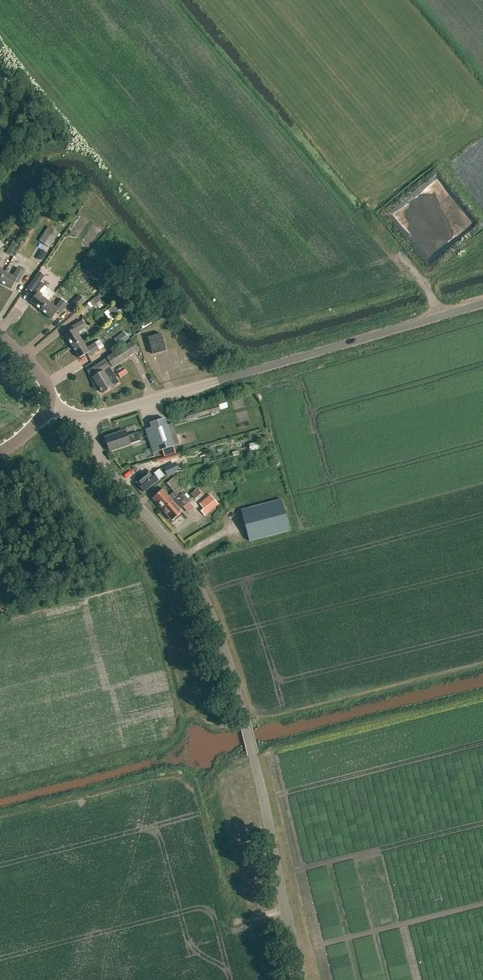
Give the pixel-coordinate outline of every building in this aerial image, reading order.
[(41,240),(51,246),(58,234),(48,227),(41,240)] [(12,288),(16,282),(18,283),(24,271),(17,267),(13,276),(6,272),(0,282),(12,288)] [(33,292),(45,276),(38,272),(27,288),(33,292)] [(30,302),(41,311),(48,302),(42,296),(48,288),(42,283),(33,293),(35,295),(30,302)] [(76,309),(77,308),(85,301),(79,295),(70,303),(76,309)] [(91,309),(100,301),(96,296),(88,304),(91,309)] [(41,311),(52,319),(57,313),(60,315),(67,305),(61,300),(55,307),(48,302),(41,311)] [(126,310),(123,306),(116,310),(113,306),(104,312),(111,323),(119,318),(118,316),(126,310)] [(154,315),(144,321),(147,326),(157,320),(154,315)] [(65,335),(72,347),(82,340),(78,333),(86,328),(82,321),(71,328),(72,330),(65,335)] [(144,330),(137,332),(142,348),(148,346),(144,330)] [(119,345),(129,339),(124,332),(115,339),(119,345)] [(148,337),(153,354),(166,351),(161,334),(148,337)] [(72,347),(79,359),(86,354),(88,356),(99,350),(95,342),(86,347),(82,340),(72,347)] [(98,388),(102,393),(113,387),(119,382),(110,368),(112,367),(138,350),(132,341),(106,359),(106,358),(87,371),(95,389),(98,388)] [(184,414),(186,420),(208,413),(207,408),(184,414)] [(164,418),(150,423),(151,428),(145,430),(153,453),(174,446),(164,418)] [(130,444),(127,436),(125,431),(105,437),(109,451),(130,444)] [(138,432),(127,436),(130,444),(141,440),(138,432)] [(177,445),(183,444),(180,432),(174,434),(177,445)] [(174,446),(162,450),(164,457),(176,453),(174,446)] [(173,464),(164,468),(164,469),(166,474),(167,476),(177,471),(173,464)] [(151,471),(136,483),(144,492),(164,476),(160,471),(159,469),(153,474),(151,471)] [(167,483),(176,494),(183,488),(174,477),(167,483)] [(152,498),(162,509),(177,496),(174,492),(169,497),(163,489),(152,498)] [(197,489),(190,494),(194,499),(200,494),(197,489)] [(162,509),(172,521),(182,512),(180,509),(188,502),(181,493),(177,496),(162,509)] [(197,502),(207,514),(218,504),(209,493),(197,502)] [(281,499),(241,510),(249,541),(289,530),(281,499)]
